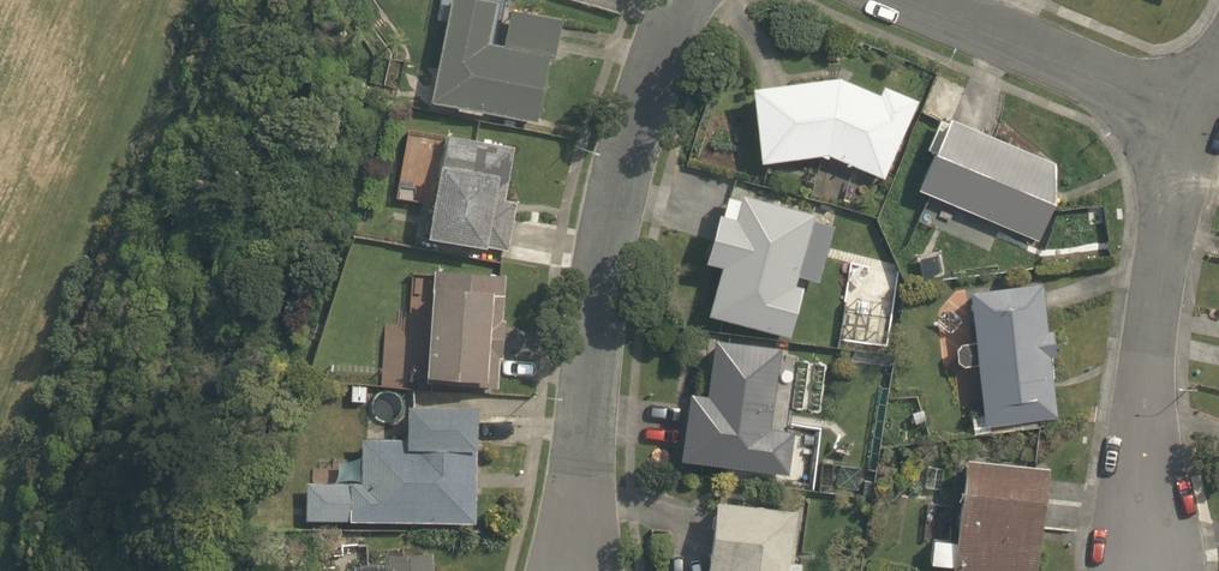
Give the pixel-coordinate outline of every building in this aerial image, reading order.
[(467,0),(452,0),(434,97),(542,116),(560,17),(467,0)] [(885,183),(923,100),(875,78),(869,91),(840,78),(752,87),(760,164),(828,157),(885,183)] [(1071,169),(953,121),(923,195),(1041,243),(1071,169)] [(425,243),(504,258),(514,203),(498,200),(507,151),(444,139),(425,243)] [(717,269),(707,320),(788,337),(799,281),(825,286),(839,216),(720,191),(705,266),(717,269)] [(500,277),(434,271),(423,382),(490,388),(500,277)] [(975,344),(968,344),(967,345),(966,345),(965,346),(964,346),(963,347),(962,347),(962,348),(961,349),(960,350),(959,351),(959,352),(958,353),(958,354),(958,355),(958,356),(958,357),(958,358),(958,359),(959,360),(959,361),(959,362),(960,363),(960,364),(961,365),(962,366),(963,366),(963,367),(964,367),(965,368),(966,368),(967,369),(968,369),(969,369),(970,369),(978,368),(984,427),(1055,420),(1041,284),(970,291),(975,344)] [(714,394),(685,392),(678,465),(792,477),(797,426),(771,423),(778,348),(719,343),(714,394)] [(479,414),(405,410),(403,445),(363,444),(361,484),(305,482),(303,523),(473,531),(479,414)] [(968,461),(962,509),(935,506),(928,566),(974,570),(1039,570),(1051,471),(968,461)] [(717,499),(709,570),(788,570),(795,508),(717,499)] [(428,554),(382,557),(383,570),(430,570),(428,554)]
